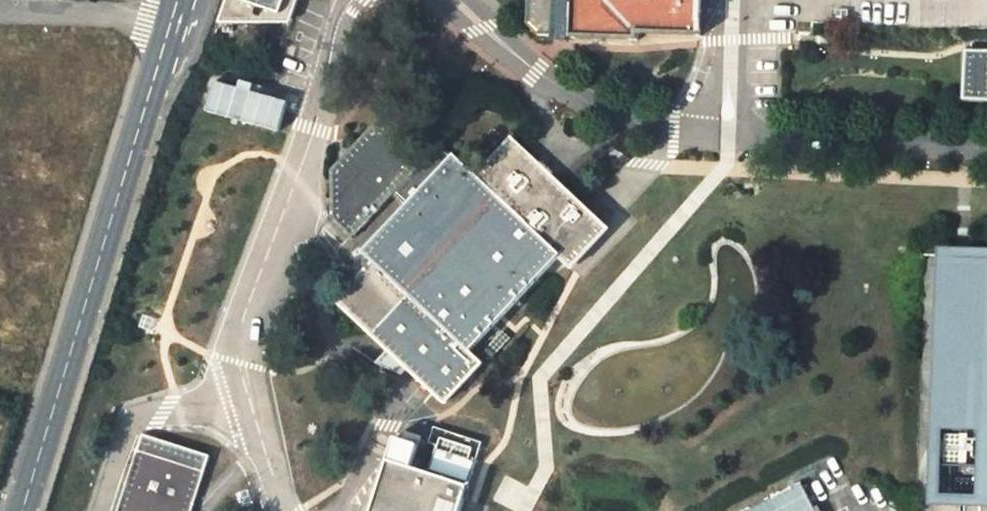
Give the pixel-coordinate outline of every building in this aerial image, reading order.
[(219,22),(280,22),(284,14),(292,17),(298,0),(230,0),(219,22)] [(700,36),(701,0),(530,0),(529,24),(539,37),(552,37),(552,42),(570,43),(571,38),(639,40),(639,34),(700,36)] [(964,50),(962,102),(986,102),(986,50),(964,50)] [(371,128),(332,171),(330,221),(350,240),(393,194),(404,206),(362,251),(374,261),(337,301),(405,363),(446,401),(481,362),(470,351),(560,257),(571,268),(608,228),(511,137),(477,175),(441,142),(424,161),(386,124),(371,128)] [(944,251),(939,497),(986,498),(986,252),(944,251)] [(389,349),(376,362),(397,371),(405,363),(389,349)] [(208,453),(143,432),(117,510),(189,510),(208,453)] [(379,456),(365,510),(453,510),(461,476),(379,456)] [(746,510),(818,510),(802,481),(746,510)]
